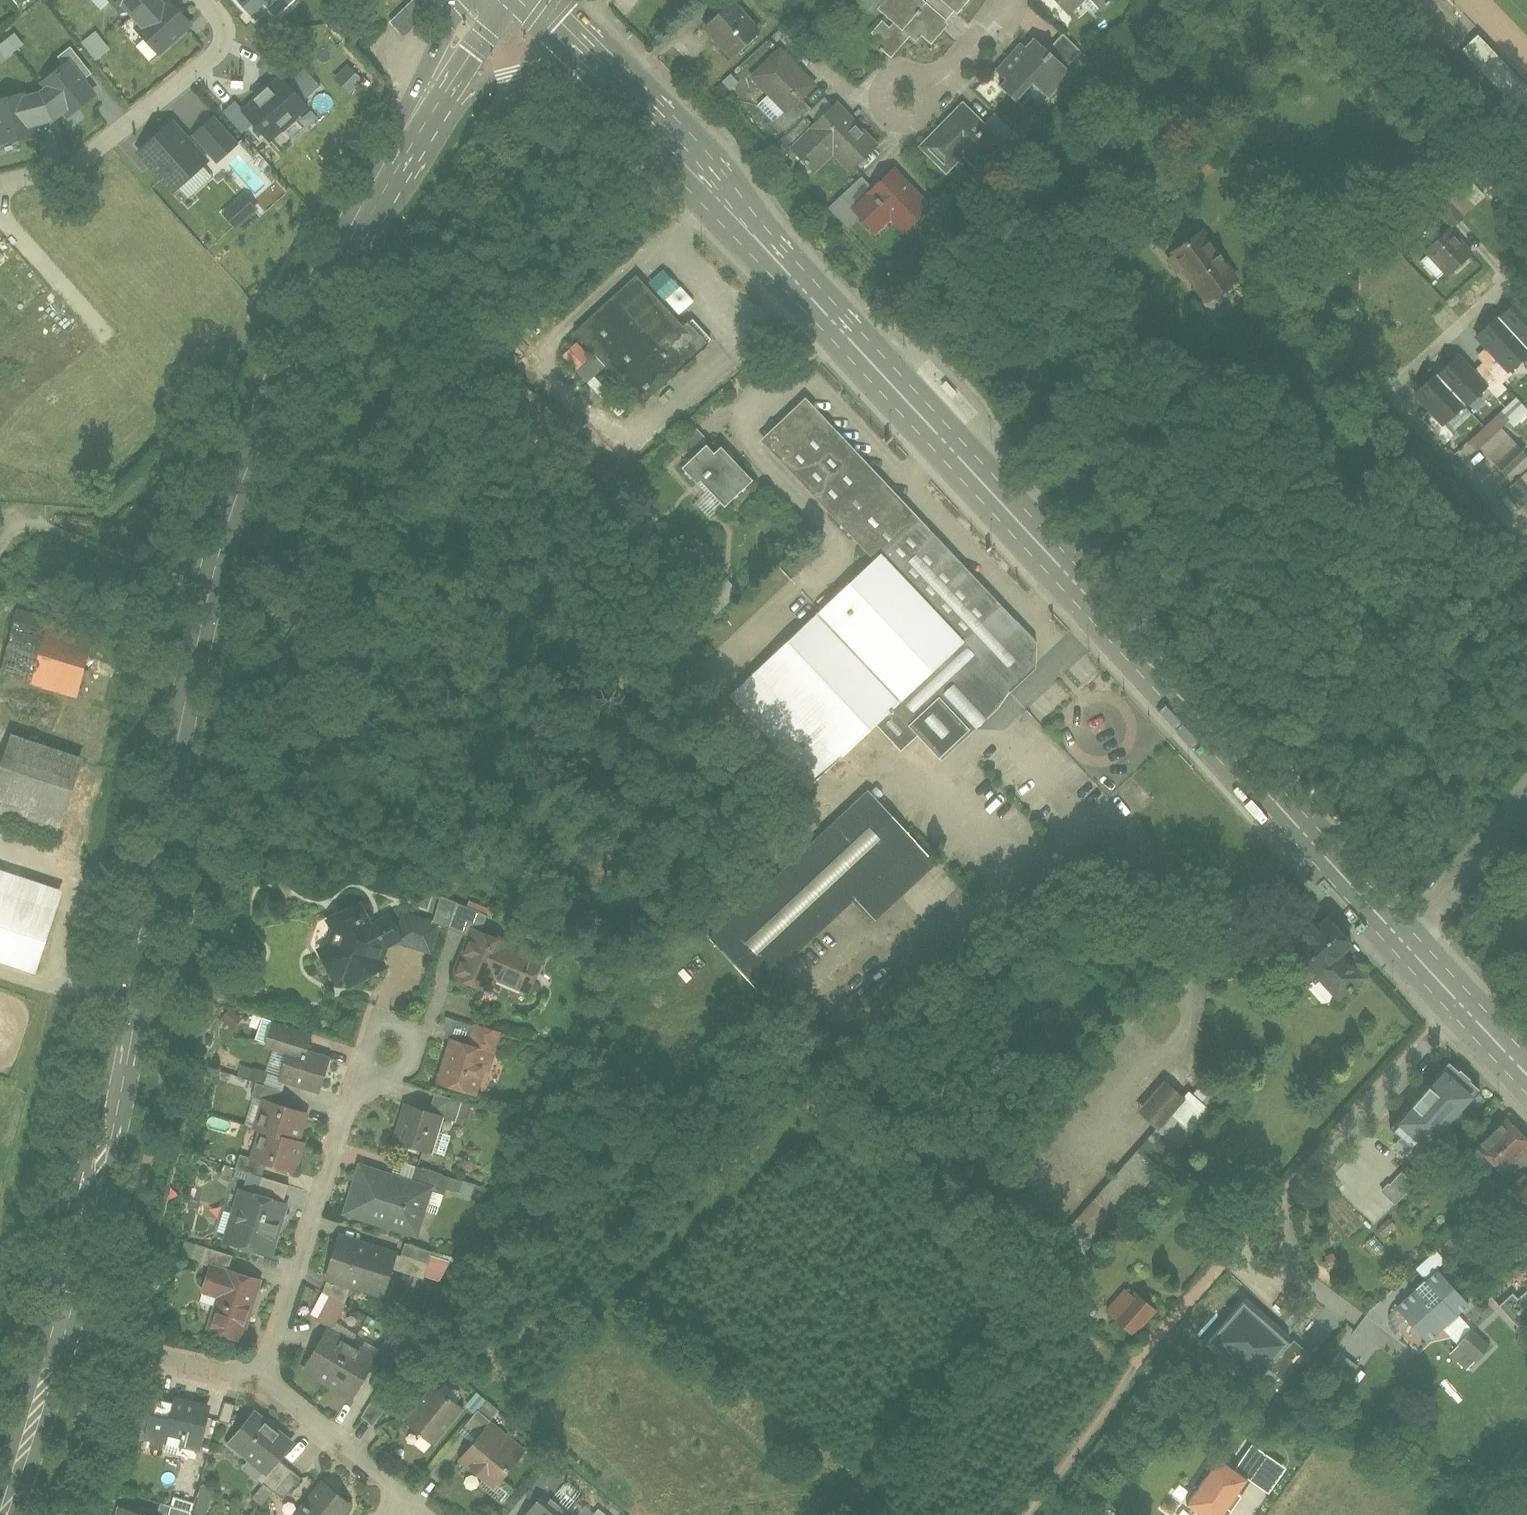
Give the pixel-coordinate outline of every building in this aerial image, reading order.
[(189,22),(170,0),(167,0),(165,2),(164,0),(108,0),(121,14),(125,10),(140,26),(136,29),(156,52),(189,22)] [(256,20),(268,9),(276,18),(296,0),(238,0),(256,20)] [(386,21),(401,36),(431,7),(424,0),(407,0),(386,21)] [(868,40),(891,60),(910,39),(916,45),(922,39),(930,46),(947,28),(944,25),(954,14),(957,17),(973,0),(924,0),(923,1),(922,0),(887,0),(877,11),(887,20),(868,40)] [(1071,18),(1090,1),(1102,14),(1118,0),(1055,0),(1071,18)] [(761,40),(732,7),(702,33),(731,66),(761,40)] [(3,58),(22,44),(13,31),(0,41),(0,54),(3,58)] [(93,31),(79,42),(94,60),(107,48),(93,31)] [(1484,79),(1500,66),(1473,35),(1457,48),(1484,79)] [(1075,76),(1039,43),(1026,56),(1018,49),(996,73),(1006,83),(998,93),(1016,110),(1036,88),(1052,102),(1075,76)] [(822,88),(784,48),(751,79),(789,119),(822,88)] [(0,89),(0,142),(30,135),(28,126),(51,121),(64,110),(67,114),(96,92),(67,56),(39,79),(43,84),(36,90),(21,93),(20,85),(0,89)] [(347,92),(360,79),(344,64),(332,77),(347,92)] [(296,117),(307,106),(283,78),(271,89),(269,86),(254,99),(257,102),(245,112),(256,124),(256,130),(260,136),(267,136),(270,139),(281,129),(283,131),(297,118),(296,117)] [(880,149),(835,104),(789,150),(813,174),(831,156),(852,177),(880,149)] [(1003,144),(963,105),(919,152),(947,178),(961,162),(974,174),(1003,144)] [(136,147),(172,190),(233,139),(210,112),(187,131),(173,115),(136,147)] [(933,213),(895,171),(852,210),(877,238),(893,224),(906,238),(933,213)] [(1428,202),(1448,226),(1464,214),(1445,189),(1428,202)] [(239,193),(218,216),(233,230),(254,206),(239,193)] [(1424,248),(1448,274),(1470,254),(1446,228),(1424,248)] [(1236,278),(1202,231),(1173,252),(1207,299),(1236,278)] [(634,276),(574,333),(640,403),(708,340),(689,319),(681,326),(634,276)] [(1478,336),(1510,372),(1526,357),(1526,307),(1520,299),(1478,336)] [(1487,389),(1458,358),(1420,394),(1449,425),(1487,389)] [(1501,410),(1514,424),(1526,411),(1526,410),(1514,397),(1501,410)] [(1033,644),(803,400),(757,443),(872,565),(728,700),(809,786),(872,728),(896,754),(911,740),(934,764),(1032,671),(1033,644)] [(1497,422),(1470,448),(1526,506),(1526,453),(1497,422)] [(672,464),(700,492),(704,488),(729,513),(755,488),(724,456),(718,462),(696,440),(672,464)] [(701,599),(715,613),(736,592),(722,578),(701,599)] [(29,682),(76,694),(88,646),(41,634),(29,682)] [(60,835),(81,764),(5,741),(0,758),(0,817),(60,835)] [(858,783),(701,929),(749,980),(846,890),(865,910),(924,854),(858,783)] [(34,969),(59,892),(0,872),(0,958),(34,969)] [(345,935),(340,949),(320,956),(331,980),(342,975),(348,990),(385,974),(380,962),(382,951),(396,944),(430,953),(439,924),(400,912),(371,925),(360,906),(326,922),(329,930),(345,935)] [(1353,946),(1335,927),(1298,962),(1342,1007),(1364,986),(1339,960),(1353,946)] [(469,932),(452,980),(473,988),(477,977),(513,990),(527,953),(469,932)] [(289,1049),(306,1054),(312,1033),(273,1020),(266,1041),(289,1049)] [(449,1040),(436,1085),(477,1097),(486,1062),(494,1064),(502,1033),(474,1026),(469,1045),(449,1040)] [(280,1076),(320,1089),(329,1061),(306,1054),(289,1049),(280,1076)] [(1480,1087),(1448,1057),(1390,1121),(1421,1150),(1480,1087)] [(1183,1095),(1166,1080),(1142,1108),(1158,1122),(1183,1095)] [(1209,1112),(1189,1095),(1066,1234),(1085,1251),(1209,1112)] [(253,1167),(291,1178),(301,1145),(287,1141),(295,1113),(259,1103),(250,1131),(263,1135),(253,1167)] [(436,1111),(406,1104),(396,1146),(425,1153),(436,1111)] [(1526,1148),(1526,1137),(1509,1119),(1478,1148),(1501,1172),(1526,1148)] [(1403,1163),(1378,1191),(1393,1205),(1418,1176),(1403,1163)] [(432,1185),(358,1164),(343,1214),(418,1236),(432,1185)] [(1515,1192),(1526,1206),(1526,1182),(1515,1192)] [(281,1200),(238,1189),(224,1245),(267,1256),(281,1200)] [(386,1293),(397,1252),(337,1237),(327,1279),(386,1293)] [(178,1253),(195,1259),(200,1247),(182,1241),(178,1253)] [(1475,1301),(1445,1266),(1399,1306),(1429,1340),(1475,1301)] [(242,1343),(259,1278),(228,1270),(226,1279),(202,1273),(197,1291),(217,1296),(207,1334),(242,1343)] [(334,1327),(346,1291),(320,1283),(309,1318),(334,1327)] [(1131,1291),(1111,1314),(1132,1332),(1152,1309),(1131,1291)] [(1201,1340),(1247,1381),(1284,1339),(1238,1298),(1201,1340)] [(1467,1330),(1446,1349),(1464,1368),(1485,1348),(1467,1330)] [(322,1387),(348,1347),(325,1332),(299,1372),(322,1387)] [(345,1402),(371,1362),(348,1347),(322,1387),(345,1402)] [(1317,1375),(1334,1392),(1356,1369),(1340,1353),(1317,1375)] [(207,1402),(143,1388),(134,1432),(197,1445),(207,1402)] [(464,1412),(433,1388),(405,1423),(436,1448),(464,1412)] [(265,1470),(287,1444),(246,1411),(225,1438),(265,1470)] [(457,1459),(493,1489),(513,1465),(477,1435),(457,1459)] [(1198,1514),(1226,1514),(1248,1483),(1269,1496),(1287,1469),(1252,1446),(1234,1472),(1217,1461),(1186,1507),(1198,1514)] [(353,1504),(324,1479),(296,1511),(300,1514),(344,1514),(353,1504)] [(188,1509),(201,1514),(213,1488),(200,1482),(188,1509)] [(259,1504),(269,1491),(261,1484),(251,1497),(259,1504)] [(523,1514),(564,1514),(567,1512),(542,1492),(523,1514)] [(118,1514),(157,1514),(121,1506),(118,1514)]
